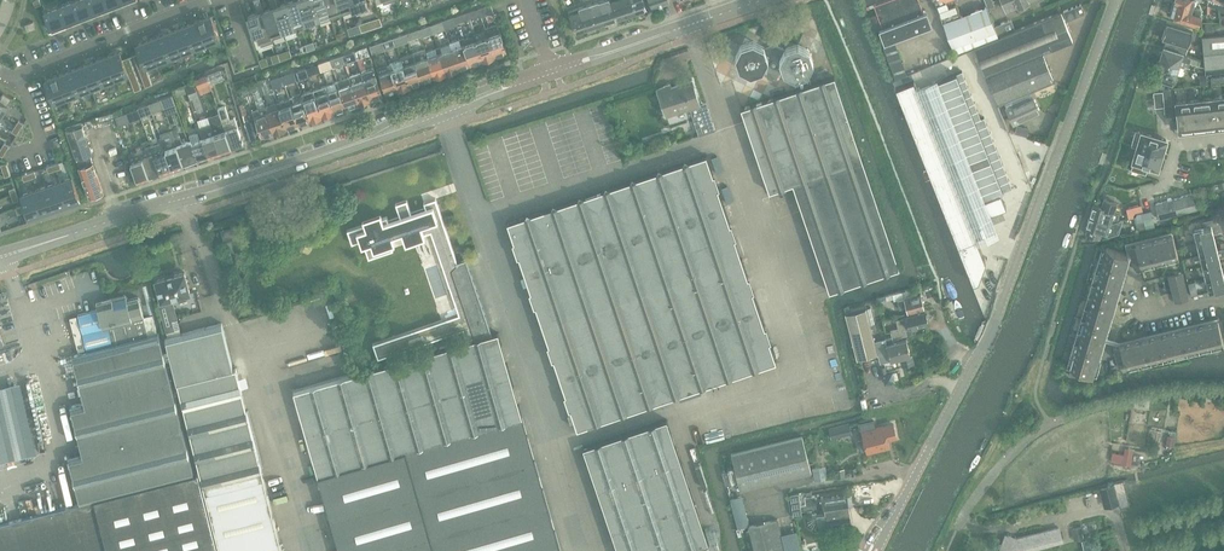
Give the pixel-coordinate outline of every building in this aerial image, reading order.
[(64,19),(67,24),(81,19),(79,13),(74,0),(59,6),(64,19)] [(81,19),(95,13),(93,8),(90,0),(74,0),(79,13),(81,19)] [(95,13),(110,8),(107,2),(107,0),(90,0),(93,8),(95,13)] [(258,13),(248,17),(253,32),(255,32),(259,41),(260,41),(261,45),(273,41),(273,38),(272,37),(263,11),(264,11),(260,0),(254,0),(258,13)] [(287,3),(278,6),(276,0),(273,0),(270,1),(272,8),(275,7),(280,23),(283,30),(284,34),(296,30),(294,26),(292,19),(287,3)] [(306,22),(304,15),(298,0),(296,0),(295,0),(287,3),(292,19),(294,26),(305,22),(306,22)] [(306,22),(307,26),(319,22),(315,11),(311,0),(298,0),(304,15),(306,22)] [(315,11),(319,22),(331,18),(327,7),(325,0),(311,0),(315,11)] [(342,14),(339,3),(338,0),(325,0),(327,7),(331,18),(342,14)] [(342,14),(344,14),(354,10),(354,9),(350,0),(338,0),(339,3),(342,14)] [(354,9),(354,10),(355,13),(357,12),(367,9),(365,5),(367,4),(366,0),(350,0),(354,9)] [(600,4),(604,16),(607,22),(616,19),(614,12),(610,1),(609,1),(608,0),(603,0),(602,0),(603,3),(600,4)] [(610,1),(614,12),(616,19),(626,16),(624,9),(621,0),(611,0),(610,1)] [(624,9),(626,16),(636,12),(634,6),(632,0),(621,0),(624,9)] [(634,6),(636,12),(647,9),(644,2),(644,0),(632,0),(634,6)] [(869,17),(875,31),(879,29),(884,43),(932,26),(927,11),(923,12),(919,0),(887,0),(874,5),(878,14),(869,17)] [(956,55),(974,48),(1000,37),(995,26),(987,6),(961,16),(956,3),(957,2),(956,0),(934,0),(936,5),(943,23),(956,55)] [(988,8),(994,6),(992,0),(985,0),(988,8)] [(1033,0),(1002,0),(1007,11),(1015,7),(1027,2),(1033,0)] [(1172,7),(1173,7),(1179,9),(1190,12),(1191,12),(1196,14),(1200,15),(1201,11),(1200,9),(1192,7),(1193,5),(1194,0),(1174,0),(1174,1),(1172,7)] [(1218,0),(1211,0),(1207,0),(1207,5),(1220,11),(1223,2),(1218,0)] [(595,2),(589,5),(590,7),(593,19),(596,26),(607,22),(604,16),(600,4),(596,5),(595,2)] [(481,17),(493,13),(491,4),(478,9),(481,17)] [(1067,20),(1084,13),(1080,4),(1063,11),(1067,20)] [(583,10),(580,11),(584,22),(586,29),(596,26),(593,19),(590,7),(589,5),(582,7),(583,10)] [(50,24),(52,30),(67,24),(64,19),(59,6),(44,11),(50,24)] [(272,8),(264,11),(263,11),(272,37),(273,38),(284,34),(283,30),(280,23),(275,7),(272,8)] [(1197,24),(1200,15),(1196,14),(1191,12),(1190,12),(1179,9),(1173,7),(1172,7),(1171,11),(1170,16),(1187,21),(1197,24)] [(576,33),(586,29),(584,22),(580,11),(576,12),(575,9),(568,11),(569,14),(570,17),(573,26),(575,33),(576,33)] [(478,10),(466,13),(468,19),(480,15),(478,10)] [(1007,34),(1000,37),(974,48),(986,77),(997,104),(1030,90),(1031,91),(1054,81),(1048,67),(1042,54),(1073,41),(1061,12),(1007,34)] [(456,23),(468,19),(466,13),(454,17),(457,25),(456,23)] [(211,16),(203,19),(211,16),(219,38),(207,43),(194,48),(182,53),(170,58),(158,62),(145,67),(220,38),(211,16)] [(198,21),(207,43),(219,38),(211,16),(203,19),(199,20),(199,21),(198,21)] [(381,19),(383,25),(389,23),(387,17),(381,19)] [(454,17),(442,21),(445,29),(457,25),(454,17)] [(199,20),(136,45),(139,52),(136,45),(149,40),(161,35),(173,31),(186,26),(198,21),(199,21),(199,20)] [(186,26),(194,48),(207,43),(198,21),(186,26)] [(442,21),(430,26),(432,34),(445,29),(442,21)] [(25,26),(27,29),(27,31),(35,28),(33,22),(25,25),(25,26)] [(485,28),(487,35),(488,36),(491,46),(492,48),(495,57),(507,52),(503,41),(500,31),(497,23),(485,28)] [(1002,23),(995,26),(1000,37),(1007,34),(1002,23)] [(1164,48),(1186,56),(1186,55),(1188,48),(1193,33),(1167,25),(1162,40),(1167,41),(1165,47),(1164,47),(1164,48)] [(173,31),(182,53),(194,48),(186,26),(173,31)] [(430,26),(418,30),(421,37),(432,34),(430,26)] [(472,32),(473,35),(475,40),(479,50),(479,52),(482,61),(483,62),(495,57),(492,48),(491,46),(488,36),(487,35),(485,28),(472,32)] [(420,38),(421,37),(418,30),(406,34),(408,42),(409,42),(408,40),(420,36),(420,38)] [(161,35),(170,58),(182,53),(173,31),(161,35)] [(406,34),(393,38),(396,46),(408,42),(406,34)] [(149,40),(158,62),(170,58),(161,35),(149,40)] [(464,38),(462,39),(463,44),(467,54),(470,65),(482,61),(479,52),(479,50),(475,40),(473,35),(464,38)] [(1204,42),(1206,69),(1223,67),(1223,36),(1203,38),(1204,42)] [(393,38),(381,42),(384,50),(396,46),(393,38)] [(449,42),(449,43),(450,43),(451,48),(456,60),(459,69),(470,65),(467,54),(463,44),(462,39),(461,39),(461,38),(449,42)] [(136,45),(139,52),(142,58),(144,63),(145,67),(158,62),(149,40),(136,45)] [(372,54),(384,50),(381,42),(369,46),(372,54)] [(741,46),(735,57),(739,69),(750,75),(762,71),(763,69),(764,70),(767,78),(768,78),(775,82),(780,72),(783,71),(783,72),(795,78),(798,77),(802,88),(740,108),(768,191),(793,183),(830,291),(899,268),(834,77),(811,84),(807,74),(813,63),(809,50),(798,44),(784,48),(784,50),(775,45),(764,49),(764,47),(753,42),(741,46)] [(440,46),(437,48),(439,52),(443,65),(446,73),(446,74),(459,70),(459,69),(456,60),(451,48),(450,43),(449,43),(440,46)] [(354,51),(357,59),(369,55),(367,47),(354,51)] [(435,78),(446,74),(446,73),(443,65),(439,52),(437,48),(426,52),(427,56),(431,69),(434,77),(435,78)] [(1161,58),(1160,60),(1179,66),(1184,68),(1186,62),(1198,66),(1200,61),(1190,57),(1191,56),(1186,55),(1186,56),(1164,48),(1163,52),(1161,52),(1159,56),(1161,58)] [(422,82),(434,77),(431,69),(427,56),(426,52),(425,49),(412,53),(415,60),(422,82)] [(119,52),(122,59),(120,51),(57,76),(58,76),(70,71),(82,66),(95,61),(107,56),(119,52)] [(354,51),(342,55),(342,56),(344,63),(357,59),(354,51)] [(107,56),(116,79),(128,74),(126,70),(124,64),(122,59),(119,52),(107,56)] [(132,55),(135,60),(141,58),(142,58),(139,52),(132,55)] [(412,53),(400,57),(401,60),(403,65),(406,74),(407,77),(410,86),(422,82),(415,60),(412,53)] [(95,61),(103,84),(116,79),(107,56),(95,61)] [(122,59),(124,64),(131,62),(129,56),(122,59)] [(333,67),(345,64),(344,63),(342,56),(330,60),(333,67)] [(260,60),(261,65),(262,66),(268,64),(266,58),(260,60)] [(332,67),(329,60),(318,64),(321,71),(332,67)] [(401,60),(389,64),(390,69),(394,79),(398,90),(398,91),(410,87),(411,86),(410,86),(407,77),(406,74),(403,65),(401,60)] [(1156,72),(1154,80),(1160,82),(1173,86),(1174,81),(1175,78),(1176,74),(1182,75),(1182,74),(1184,68),(1179,66),(1160,60),(1160,61),(1157,61),(1156,66),(1157,68),(1156,72)] [(82,66),(91,88),(103,84),(95,61),(82,66)] [(308,76),(320,71),(317,64),(305,68),(306,69),(308,76)] [(386,94),(398,90),(394,79),(390,69),(389,64),(377,68),(378,73),(386,94)] [(70,71),(79,93),(91,88),(82,66),(70,71)] [(382,95),(375,75),(373,68),(360,72),(363,79),(367,91),(370,99),(382,95)] [(293,73),(296,81),(309,77),(308,76),(306,69),(293,73)] [(223,78),(220,70),(206,75),(209,83),(223,78)] [(961,70),(935,80),(981,199),(998,192),(1011,187),(983,116),(979,117),(961,70)] [(61,84),(67,98),(79,93),(70,71),(58,76),(61,84)] [(371,100),(370,99),(367,91),(363,79),(360,72),(348,76),(351,83),(355,95),(358,104),(370,100),(371,100)] [(293,73),(281,77),(284,85),(296,81),(293,73)] [(54,103),(128,74),(116,79),(103,84),(91,88),(79,93),(67,98),(54,103),(45,81),(53,78),(53,77),(45,80),(54,103)] [(206,75),(195,79),(200,94),(211,90),(209,83),(206,75)] [(1206,75),(1199,76),(1200,85),(1207,85),(1206,79),(1206,75)] [(45,81),(54,103),(67,98),(61,84),(58,76),(57,76),(53,77),(53,78),(45,81)] [(337,82),(339,87),(346,108),(358,104),(355,95),(351,83),(348,76),(337,80),(337,82)] [(272,88),(284,85),(281,77),(269,80),(272,88)] [(143,81),(145,87),(152,84),(150,79),(143,81)] [(262,80),(256,82),(258,90),(260,95),(266,93),(262,80)] [(913,80),(895,87),(956,244),(974,238),(913,80)] [(707,132),(715,130),(708,108),(700,111),(698,106),(698,105),(699,105),(692,81),(671,87),(670,85),(657,89),(666,116),(690,108),(697,129),(705,126),(707,132)] [(196,92),(193,82),(185,84),(188,94),(196,92)] [(242,95),(258,90),(256,82),(241,87),(242,95)] [(335,82),(325,85),(327,92),(331,103),(334,112),(346,108),(339,87),(337,82),(335,82)] [(132,85),(135,91),(141,88),(139,83),(132,85)] [(316,89),(313,90),(315,96),(318,107),(322,116),(322,117),(334,113),(334,112),(331,103),(327,92),(325,85),(316,88),(316,89)] [(186,94),(184,86),(175,89),(177,96),(186,94)] [(303,99),(302,99),(303,100),(310,120),(310,121),(322,117),(322,116),(318,107),(315,96),(313,90),(301,94),(303,99)] [(1164,106),(1162,90),(1153,92),(1155,107),(1164,106)] [(0,117),(8,105),(12,98),(3,93),(0,98),(0,116),(0,117)] [(164,108),(175,104),(172,95),(161,99),(164,108)] [(292,97),(288,98),(290,104),(297,125),(310,120),(303,100),(302,99),(293,102),(292,97)] [(1213,98),(1217,127),(1223,126),(1223,97),(1213,98)] [(288,98),(276,102),(278,108),(282,120),(285,129),(297,125),(290,104),(288,98)] [(1012,122),(1038,111),(1032,98),(1006,109),(1012,122)] [(1213,98),(1201,100),(1204,128),(1207,128),(1209,128),(1217,127),(1213,98)] [(164,108),(161,99),(152,102),(155,111),(164,108)] [(1201,100),(1189,101),(1192,130),(1199,129),(1201,129),(1204,128),(1201,100)] [(1189,101),(1176,103),(1179,131),(1187,130),(1187,131),(1189,130),(1192,130),(1189,101)] [(267,106),(265,107),(264,107),(266,112),(273,133),(274,133),(286,129),(285,129),(282,120),(278,108),(276,102),(267,105),(267,106)] [(150,114),(146,105),(138,108),(141,117),(150,114)] [(261,137),(273,133),(266,112),(264,107),(265,107),(265,105),(252,109),(254,117),(261,137)] [(234,117),(229,119),(225,106),(217,108),(219,113),(220,113),(225,128),(230,144),(231,148),(243,144),(237,125),(234,117)] [(141,117),(138,108),(137,108),(137,109),(129,112),(133,121),(141,118),(141,117)] [(210,123),(213,133),(218,148),(220,152),(231,148),(230,144),(225,128),(220,113),(219,113),(208,117),(210,123)] [(118,126),(126,123),(123,114),(115,117),(118,126)] [(18,120),(15,126),(20,129),(24,124),(18,120)] [(198,127),(200,133),(201,133),(202,136),(208,156),(220,152),(218,148),(213,133),(210,123),(198,127)] [(78,125),(66,129),(67,130),(66,131),(76,160),(90,156),(93,155),(83,126),(79,127),(78,125)] [(15,126),(11,132),(16,135),(20,129),(15,126)] [(1017,126),(1015,134),(1027,137),(1029,129),(1017,126)] [(175,140),(176,145),(177,145),(182,160),(183,164),(195,160),(197,160),(190,140),(189,140),(182,143),(177,128),(172,130),(175,140)] [(1163,154),(1166,144),(1165,144),(1166,139),(1141,132),(1136,130),(1131,145),(1137,146),(1162,154),(1163,154)] [(190,140),(197,160),(208,156),(202,136),(201,133),(200,133),(198,134),(197,132),(189,135),(190,140)] [(172,168),(183,164),(182,160),(177,145),(176,145),(175,140),(174,137),(165,140),(164,138),(162,139),(165,149),(170,164),(172,168)] [(160,143),(151,146),(153,153),(160,172),(172,168),(170,164),(165,149),(162,139),(159,140),(160,143)] [(4,142),(1,148),(6,151),(10,146),(4,142)] [(1163,155),(1163,154),(1162,154),(1137,146),(1131,145),(1137,147),(1133,161),(1131,169),(1146,174),(1148,166),(1157,168),(1162,154),(1163,155)] [(142,146),(138,147),(142,157),(147,172),(148,176),(160,172),(153,153),(151,146),(143,149),(142,146)] [(137,180),(148,176),(147,172),(142,157),(138,147),(135,148),(137,152),(129,155),(131,161),(136,176),(137,180)] [(93,163),(90,156),(76,160),(79,168),(89,197),(91,197),(93,198),(97,197),(98,194),(103,193),(93,163)] [(523,217),(507,223),(577,429),(594,424),(600,422),(619,415),(624,413),(644,407),(649,405),(669,398),(675,396),(696,389),(702,387),(723,380),(729,378),(732,376),(750,370),(756,368),(776,362),(706,156),(686,162),(680,164),(659,171),(653,173),(632,180),(626,182),(605,189),(599,191),(579,198),(573,200),(554,207),(548,209),(529,215),(523,217)] [(72,178),(59,182),(67,205),(79,200),(72,178)] [(59,182),(46,186),(54,209),(67,205),(59,182)] [(46,186),(34,191),(42,213),(54,209),(46,186)] [(34,191),(21,195),(29,218),(42,213),(34,191)] [(998,192),(981,199),(986,213),(1004,206),(998,192)] [(1189,210),(1196,209),(1192,195),(1181,197),(1182,199),(1156,205),(1160,219),(1189,211),(1189,210)] [(364,225),(347,231),(352,244),(360,241),(361,247),(364,246),(368,259),(393,250),(391,245),(395,244),(392,237),(402,234),(405,244),(425,238),(424,235),(430,232),(459,315),(373,344),(378,359),(463,329),(467,340),(475,338),(471,326),(464,305),(458,287),(452,271),(457,262),(436,199),(424,203),(426,208),(411,213),(407,200),(395,204),(400,217),(388,221),(387,217),(383,218),(381,213),(362,219),(364,225)] [(1093,205),(1090,216),(1092,217),(1105,221),(1116,224),(1119,212),(1109,209),(1093,205)] [(1129,218),(1138,217),(1137,215),(1143,213),(1142,205),(1127,208),(1129,218)] [(1147,229),(1155,228),(1151,212),(1143,213),(1147,229)] [(1147,229),(1143,213),(1137,215),(1138,217),(1141,231),(1147,229)] [(1100,238),(1102,232),(1112,236),(1116,224),(1105,221),(1092,217),(1090,216),(1087,228),(1088,229),(1087,234),(1100,238)] [(1200,229),(1194,230),(1197,243),(1203,241),(1214,239),(1213,233),(1217,232),(1216,225),(1220,224),(1218,218),(1202,222),(1203,228),(1200,229)] [(235,225),(221,229),(224,238),(237,235),(235,225)] [(1173,235),(1129,245),(1134,266),(1135,269),(1141,268),(1141,265),(1178,256),(1173,235)] [(975,280),(983,261),(974,238),(956,244),(970,282),(975,280)] [(1197,243),(1200,255),(1206,254),(1217,251),(1214,239),(1203,241),(1197,243)] [(1107,248),(1069,375),(1076,377),(1084,379),(1085,376),(1086,374),(1092,375),(1096,377),(1101,362),(1096,361),(1128,255),(1114,251),(1107,248)] [(1206,254),(1200,255),(1203,267),(1209,266),(1220,263),(1219,257),(1223,256),(1221,250),(1217,251),(1206,254)] [(457,262),(452,271),(458,287),(474,282),(467,259),(457,262)] [(1203,267),(1206,279),(1212,278),(1223,275),(1223,267),(1221,267),(1220,263),(1209,266),(1203,267)] [(157,285),(163,303),(191,295),(184,274),(174,277),(175,279),(157,285)] [(1206,279),(1208,292),(1210,296),(1216,295),(1215,290),(1223,288),(1223,275),(1212,278),(1206,279)] [(474,282),(458,287),(464,305),(480,299),(474,282)] [(933,286),(925,288),(927,298),(935,296),(933,286)] [(920,294),(912,297),(910,290),(892,295),(894,301),(897,300),(899,307),(906,305),(908,312),(924,308),(920,294)] [(98,311),(78,316),(82,333),(87,352),(73,355),(78,376),(80,385),(85,403),(71,407),(77,429),(79,436),(83,453),(69,457),(74,478),(76,485),(81,505),(0,525),(0,550),(215,550),(201,500),(195,476),(190,456),(188,448),(180,419),(178,411),(176,403),(169,376),(165,362),(163,354),(157,334),(154,335),(150,316),(143,318),(139,299),(138,298),(126,301),(126,298),(126,297),(97,304),(97,305),(98,311)] [(480,299),(464,305),(471,326),(487,320),(480,299)] [(867,308),(845,313),(856,359),(878,354),(880,363),(910,355),(906,336),(907,335),(905,336),(893,339),(892,337),(891,337),(875,341),(867,308)] [(890,330),(891,337),(892,337),(893,339),(905,336),(907,335),(906,329),(928,324),(926,313),(903,318),(896,320),(898,328),(890,330)] [(487,320),(471,326),(475,338),(491,333),(487,320)] [(1217,321),(1113,346),(1117,361),(1119,368),(1125,366),(1126,371),(1140,368),(1139,363),(1223,343),(1221,337),(1221,336),(1220,332),(1218,326),(1217,321)] [(230,365),(220,324),(207,327),(193,330),(204,371),(230,365)] [(180,328),(167,332),(168,336),(180,334),(181,333),(180,328)] [(176,378),(204,371),(193,330),(181,333),(180,334),(168,336),(165,337),(176,378)] [(293,392),(339,550),(561,550),(498,333),(348,376),(293,392)] [(193,455),(253,439),(251,432),(236,368),(233,369),(204,376),(180,382),(176,383),(174,384),(180,406),(193,455)] [(892,373),(884,375),(886,383),(894,381),(892,373)] [(5,461),(14,459),(22,458),(31,456),(14,383),(5,385),(0,386),(0,463),(5,461)] [(584,448),(620,550),(687,550),(689,550),(696,548),(711,543),(667,418),(652,423),(646,426),(626,433),(619,435),(600,442),(593,444),(584,448)] [(896,440),(894,427),(884,429),(884,427),(876,429),(874,420),(859,423),(860,433),(862,433),(863,439),(858,440),(860,452),(865,451),(866,454),(888,450),(886,442),(896,440)] [(837,427),(829,429),(831,436),(839,435),(837,427)] [(1168,437),(1166,445),(1169,445),(1174,446),(1175,438),(1169,437),(1168,437)] [(741,492),(812,474),(803,438),(732,456),(741,492)] [(202,486),(261,470),(253,439),(193,455),(202,486)] [(840,464),(839,451),(824,453),(826,466),(840,464)] [(1112,452),(1110,461),(1127,465),(1127,468),(1130,468),(1130,466),(1139,464),(1140,460),(1132,459),(1133,456),(1123,454),(1112,452)] [(845,469),(836,471),(837,478),(846,477),(845,469)] [(210,517),(269,501),(261,470),(202,486),(210,517)] [(1101,489),(1105,506),(1119,502),(1114,486),(1101,489)] [(799,493),(790,494),(792,507),(801,506),(799,493)] [(815,495),(805,497),(807,505),(816,504),(817,513),(849,508),(848,506),(853,506),(851,495),(847,496),(847,495),(816,500),(815,495)] [(218,548),(277,533),(274,521),(269,501),(210,517),(218,548)] [(812,517),(808,518),(809,524),(814,527),(819,527),(851,522),(849,508),(817,513),(812,514),(812,517)] [(756,550),(751,550),(786,550),(779,521),(751,528),(756,550)] [(1090,536),(1088,526),(1081,527),(1072,529),(1074,541),(1084,539),(1083,537),(1090,536)] [(1051,545),(1047,531),(1015,540),(1005,536),(999,550),(1029,550),(1051,545)] [(277,533),(218,548),(219,550),(282,550),(277,533)] [(823,545),(825,550),(836,550),(848,548),(845,536),(837,538),(838,542),(823,545)] [(1081,540),(1083,548),(1091,546),(1089,538),(1081,540)]
